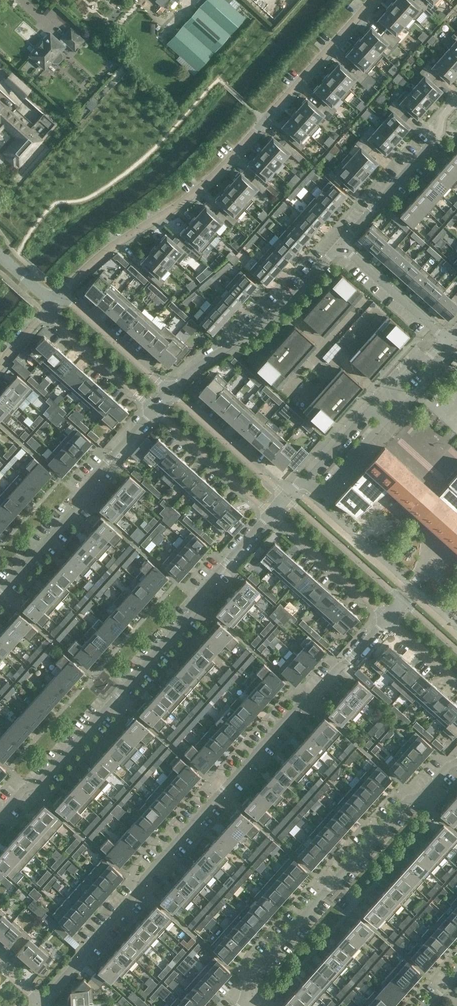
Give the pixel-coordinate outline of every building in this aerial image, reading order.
[(226,0),(205,0),(166,43),(197,71),(245,17),(226,0)] [(395,1),(412,16),(411,16),(415,19),(423,10),(429,16),(434,11),(422,1),(421,0),(413,0),(395,0),(395,1)] [(422,1),(434,11),(438,7),(433,2),(435,0),(422,0),(422,1)] [(412,16),(395,1),(393,3),(392,2),(388,7),(389,7),(387,10),(404,25),(411,16),(412,16)] [(170,11),(174,7),(169,3),(165,7),(170,11)] [(161,7),(156,12),(159,15),(165,9),(163,6),(162,7),(161,7)] [(404,25),(387,10),(382,14),(381,13),(377,18),(388,28),(384,32),(397,43),(401,38),(396,34),(404,25)] [(381,36),(370,26),(366,31),(367,32),(363,36),(380,52),(380,51),(388,43),(392,47),(397,43),(384,32),(381,36)] [(30,55),(43,67),(50,59),(52,60),(65,46),(64,45),(67,42),(75,50),(84,40),(71,28),(62,38),(60,41),(50,33),(30,55)] [(455,31),(451,35),(456,40),(448,49),(456,56),(456,32),(455,31)] [(422,32),(417,37),(422,41),(427,36),(422,32)] [(428,40),(433,44),(437,39),(432,34),(428,40)] [(380,52),(363,36),(361,38),(360,38),(356,42),(357,43),(355,45),(375,64),(383,54),(380,51),(380,52)] [(375,64),(355,45),(350,50),(349,49),(345,54),(356,63),(352,68),(364,78),(369,74),(367,73),(375,64)] [(448,49),(440,58),(456,73),(456,56),(448,49)] [(440,58),(432,66),(427,62),(423,67),(435,77),(439,73),(450,83),(454,78),(453,77),(456,73),(440,58)] [(335,68),(331,72),(348,87),(355,79),(360,83),(364,78),(352,68),(349,72),(338,62),(334,67),(335,68)] [(398,68),(393,64),(389,69),(393,74),(398,68)] [(435,77),(423,67),(419,71),(424,76),(416,84),(433,100),(437,95),(438,96),(442,91),(432,81),(435,77)] [(23,99),(32,90),(12,72),(3,81),(23,99)] [(348,87),(331,72),(329,74),(328,73),(324,78),(325,79),(323,81),(340,96),(339,97),(343,100),(351,90),(348,87)] [(402,78),(397,74),(392,79),(397,84),(402,78)] [(340,96),(323,81),(318,86),(317,85),(313,89),(324,99),(320,103),(332,114),(337,110),(332,105),(339,97),(340,96)] [(433,100),(416,84),(408,93),(425,109),(427,106),(428,107),(432,103),(431,102),(433,100)] [(408,93),(405,90),(397,99),(396,98),(391,102),(403,113),(407,109),(418,119),(422,114),(421,113),(425,109),(408,93)] [(91,111),(100,102),(94,96),(85,106),(91,111)] [(303,103),(299,108),(315,123),(316,123),(323,114),(328,119),(332,114),(320,103),(317,107),(306,98),(302,102),(303,103)] [(366,104),(361,100),(356,105),(361,109),(366,104)] [(403,113),(391,102),(387,107),(392,111),(384,120),(401,135),(405,131),(406,132),(410,127),(400,117),(403,113)] [(0,121),(18,138),(5,152),(9,155),(7,156),(7,158),(13,163),(15,163),(16,161),(19,164),(55,123),(44,113),(29,129),(0,103),(0,122),(0,121)] [(315,123),(299,108),(297,110),(296,109),(292,114),(292,115),(291,117),(307,132),(311,136),(319,126),(316,123),(315,123)] [(365,119),(370,114),(365,110),(360,115),(365,119)] [(307,132),(291,117),(286,121),(285,121),(281,125),(292,135),(289,139),(287,137),(287,138),(300,150),(304,145),(300,141),(307,132)] [(401,135),(384,120),(376,129),(393,144),(395,142),(396,143),(400,138),(399,138),(401,135)] [(393,144),(376,129),(368,138),(363,134),(359,138),(371,149),(375,145),(386,154),(390,150),(389,149),(393,144)] [(334,140),(329,135),(324,141),(329,145),(334,140)] [(282,146),(272,136),(267,141),(268,142),(264,146),(281,161),(289,153),(298,161),(302,156),(286,142),(282,146)] [(371,149),(359,138),(355,143),(360,147),(352,156),(369,171),(373,167),(374,167),(378,163),(368,153),(371,149)] [(338,150),(333,145),(328,151),(333,155),(338,150)] [(281,161),(264,146),(262,148),(261,147),(257,152),(258,153),(256,155),(273,170),(281,161)] [(352,156),(349,152),(341,162),(361,180),(363,178),(364,179),(368,174),(367,173),(369,171),(352,156)] [(273,170),(256,155),(252,160),(251,159),(247,163),(258,173),(254,177),(266,188),(270,184),(265,179),(273,170)] [(450,159),(443,167),(456,178),(456,177),(456,165),(450,159)] [(361,180),(341,162),(333,170),(331,169),(327,174),(339,185),(343,181),(354,190),(358,186),(357,185),(361,180)] [(456,178),(443,167),(436,175),(448,186),(456,178)] [(310,178),(316,172),(312,169),(307,175),(310,178)] [(236,177),(232,182),(249,197),(250,197),(257,188),(262,193),(266,188),(254,177),(250,181),(240,172),(235,176),(236,177)] [(295,174),(290,179),(295,183),(300,178),(295,174)] [(305,184),(310,178),(307,175),(301,181),(305,184)] [(448,186),(436,175),(429,183),(441,194),(448,186)] [(329,180),(322,189),(338,203),(346,195),(329,180)] [(249,197),(232,182),(230,184),(229,183),(225,188),(226,189),(224,191),(241,206),(244,210),(253,200),(250,197),(249,197)] [(441,194),(429,183),(422,191),(434,202),(441,194)] [(296,194),(301,188),(298,185),(292,191),(296,194)] [(338,203),(322,189),(321,190),(317,186),(311,193),(315,196),(315,197),(331,211),(338,203)] [(241,206),(224,191),(220,195),(219,195),(215,199),(226,209),(222,213),(234,224),(238,219),(237,218),(244,210),(241,206)] [(291,200),(296,194),(292,191),(287,197),(291,200)] [(434,202),(422,191),(414,199),(427,210),(434,202)] [(331,211),(315,197),(308,205),(324,219),(331,211)] [(427,210),(414,199),(407,207),(420,218),(427,210)] [(282,210),(287,204),(283,201),(278,207),(282,210)] [(201,210),(197,215),(214,230),(222,221),(230,228),(234,224),(222,213),(219,210),(215,215),(205,205),(200,209),(201,210)] [(324,219),(308,205),(300,213),(316,227),(324,219)] [(276,216),(282,210),(278,207),(273,213),(276,216)] [(420,218),(407,207),(400,215),(412,226),(420,218)] [(258,215),(263,219),(268,214),(263,209),(258,215)] [(316,227),(300,213),(293,221),(309,235),(316,227)] [(214,230),(197,215),(195,217),(194,216),(190,221),(191,222),(189,224),(210,242),(218,233),(214,230)] [(267,226),(273,221),(269,217),(264,223),(267,226)] [(309,235),(293,221),(286,229),(302,243),(309,235)] [(262,232),(267,226),(264,223),(258,229),(262,232)] [(373,223),(359,239),(367,246),(381,230),(373,223)] [(210,242),(189,224),(185,229),(184,228),(180,232),(191,242),(187,246),(192,250),(191,250),(199,257),(203,252),(202,251),(210,242)] [(302,243),(286,229),(278,237),(282,240),(295,251),(302,243)] [(381,230),(367,246),(375,254),(389,238),(381,230)] [(419,237),(413,231),(410,235),(416,240),(419,237)] [(253,243),(258,237),(255,233),(249,239),(253,243)] [(162,239),(158,244),(175,259),(174,260),(178,263),(186,254),(188,255),(191,250),(192,250),(187,246),(180,239),(176,244),(165,234),(161,239),(162,239)] [(425,242),(419,237),(416,240),(422,246),(425,242)] [(389,238),(375,254),(383,261),(394,248),(386,241),(390,238),(389,238)] [(247,249),(253,243),(249,239),(244,245),(247,249)] [(282,240),(275,248),(288,259),(295,251),(282,240)] [(175,259),(158,244),(156,246),(155,245),(151,250),(152,251),(150,253),(167,268),(174,260),(175,259)] [(275,248),(272,245),(264,253),(280,267),(288,259),(275,248)] [(394,248),(383,261),(391,268),(405,252),(397,245),(394,248)] [(435,251),(429,246),(426,250),(432,255),(435,251)] [(230,261),(236,254),(231,250),(225,256),(230,261)] [(441,257),(435,251),(432,255),(438,260),(441,257)] [(405,252),(391,268),(399,275),(413,259),(405,252)] [(167,268),(150,253),(146,258),(145,257),(140,261),(151,271),(147,275),(160,286),(164,281),(159,277),(167,268)] [(280,267),(264,253),(257,261),(273,275),(280,267)] [(234,264),(239,257),(236,254),(230,261),(234,264)] [(120,255),(116,259),(125,267),(129,263),(120,255)] [(413,259),(399,275),(407,283),(422,266),(413,259)] [(451,266),(445,260),(442,264),(448,269),(451,266)] [(273,275),(257,261),(250,269),(266,284),(273,275)] [(224,271),(230,266),(227,262),(221,267),(224,271)] [(196,275),(201,281),(214,269),(209,263),(196,275)] [(134,268),(130,264),(126,268),(135,276),(139,272),(134,268)] [(422,266),(407,283),(415,290),(430,274),(422,266)] [(451,266),(448,269),(454,275),(456,271),(451,266)] [(218,276),(224,271),(221,267),(215,273),(218,276)] [(103,270),(85,290),(95,300),(110,283),(110,284),(114,280),(103,270)] [(256,285),(240,270),(232,278),(250,294),(249,293),(256,285)] [(147,279),(139,272),(135,276),(144,283),(147,279)] [(302,317),(321,334),(360,291),(341,274),(302,317)] [(430,274),(415,290),(423,297),(438,281),(430,274)] [(208,285),(214,280),(211,276),(204,281),(208,285)] [(250,294),(232,278),(225,287),(228,290),(229,290),(241,301),(248,293),(249,294),(250,294)] [(191,280),(185,285),(190,290),(195,285),(191,280)] [(202,290),(208,285),(204,281),(198,287),(202,290)] [(438,281),(423,297),(431,304),(446,288),(438,281)] [(159,290),(151,282),(147,287),(156,294),(159,290)] [(110,283),(95,300),(105,309),(120,292),(110,284),(110,283)] [(446,288),(431,304),(439,311),(451,299),(443,292),(446,288)] [(168,298),(159,290),(156,294),(164,302),(168,298)] [(191,299),(197,294),(194,290),(188,296),(191,299)] [(229,290),(228,290),(222,297),(222,298),(235,310),(234,309),(241,301),(229,290)] [(131,302),(120,292),(105,309),(116,318),(131,302)] [(222,298),(222,297),(218,294),(211,303),(227,317),(234,309),(235,310),(222,298)] [(191,299),(188,296),(182,301),(185,305),(191,299)] [(439,311),(447,318),(456,308),(456,305),(451,299),(439,311)] [(180,309),(171,301),(168,305),(176,313),(180,309)] [(131,302),(116,318),(126,327),(141,311),(131,302)] [(227,317),(211,303),(203,311),(207,314),(221,326),(220,325),(227,317)] [(189,316),(180,309),(176,313),(185,320),(189,316)] [(141,311),(126,327),(136,337),(151,320),(141,311)] [(207,314),(200,322),(212,333),(220,325),(221,326),(207,314)] [(390,317),(351,360),(370,378),(409,334),(390,317)] [(195,330),(199,326),(190,318),(187,322),(195,330)] [(151,320),(136,337),(147,346),(162,329),(161,329),(151,320)] [(162,329),(147,346),(157,355),(175,335),(164,325),(161,329),(162,329)] [(295,326),(256,369),(275,386),(314,343),(295,326)] [(175,335),(157,355),(167,365),(171,360),(177,365),(191,349),(175,335)] [(44,336),(29,352),(40,362),(54,345),(44,336)] [(323,358),(327,363),(340,349),(335,344),(323,358)] [(54,345),(40,362),(50,371),(65,354),(54,345)] [(65,354),(50,371),(60,380),(75,364),(65,354)] [(234,357),(230,361),(239,369),(243,365),(234,357)] [(75,364),(60,380),(70,390),(85,373),(75,364)] [(16,370),(25,378),(29,374),(20,366),(16,370)] [(253,374),(244,366),(241,370),(249,378),(253,374)] [(343,369),(304,412),(323,429),(362,386),(343,369)] [(228,382),(217,372),(211,379),(206,375),(199,383),(203,388),(199,393),(209,402),(224,386),(225,386),(228,382)] [(85,373),(70,390),(81,399),(96,382),(85,373)] [(262,382),(253,374),(249,378),(258,386),(262,382)] [(33,389),(17,375),(9,383),(25,398),(33,389)] [(39,383),(30,376),(27,380),(35,387),(39,383)] [(96,382),(81,399),(91,408),(106,391),(96,382)] [(25,398),(9,383),(2,391),(18,406),(25,398)] [(48,391),(39,383),(35,387),(44,395),(48,391)] [(274,393),(265,385),(261,389),(270,397),(274,393)] [(224,386),(209,402),(220,411),(235,395),(225,386),(224,386)] [(2,391),(0,394),(0,404),(11,414),(18,406),(2,391)] [(106,391),(91,408),(101,417),(116,401),(106,391)] [(282,400),(274,393),(270,397),(279,404),(282,400)] [(235,395),(220,411),(230,421),(245,404),(235,395)] [(58,404),(49,396),(45,400),(50,405),(54,408),(58,404)] [(116,401),(101,417),(112,427),(127,410),(116,401)] [(294,411),(286,403),(282,407),(291,415),(294,411)] [(0,404),(0,419),(5,423),(12,415),(11,414),(0,404)] [(66,412),(58,404),(54,408),(58,412),(63,416),(66,412)] [(245,404),(230,421),(240,430),(255,413),(245,404)] [(50,405),(45,410),(49,414),(54,408),(50,405)] [(58,412),(54,408),(49,414),(53,417),(58,412)] [(255,413),(240,430),(250,439),(265,422),(266,423),(269,419),(258,409),(255,413)] [(303,419),(294,411),(291,415),(299,423),(303,419)] [(80,420),(72,412),(68,417),(77,424),(80,420)] [(38,424),(43,418),(39,414),(34,420),(38,424)] [(33,429),(38,424),(34,420),(29,425),(33,429)] [(50,423),(46,420),(40,425),(44,429),(50,423)] [(89,428),(80,420),(77,424),(85,432),(89,428)] [(304,420),(301,424),(310,432),(313,428),(304,420)] [(265,422),(250,439),(261,448),(276,432),(266,423),(265,422)] [(90,441),(74,426),(70,423),(64,430),(68,433),(67,435),(83,449),(90,441)] [(39,435),(44,429),(40,425),(35,431),(39,435)] [(99,437),(91,429),(87,433),(96,441),(99,437)] [(20,436),(24,439),(29,434),(25,430),(20,436)] [(276,432),(261,448),(271,457),(286,441),(276,432)] [(83,449),(67,435),(60,443),(76,457),(83,449)] [(26,441),(30,445),(35,439),(31,436),(26,441)] [(147,436),(136,449),(154,465),(169,448),(158,438),(154,443),(147,436)] [(296,450),(286,441),(271,457),(282,467),(287,461),(294,468),(308,452),(301,445),(296,450)] [(76,457),(60,443),(52,451),(68,465),(76,457)] [(12,453),(17,447),(13,444),(8,449),(12,453)] [(18,458),(25,449),(22,446),(14,455),(18,458)] [(336,501),(354,513),(356,510),(359,512),(359,511),(358,511),(369,502),(370,503),(380,495),(380,494),(388,488),(394,494),(395,493),(401,498),(400,499),(409,507),(407,509),(413,514),(415,512),(413,510),(430,491),(426,488),(427,487),(406,468),(407,467),(384,447),(336,501)] [(169,448),(154,465),(164,474),(161,477),(179,457),(169,448)] [(7,459),(12,453),(8,449),(3,455),(7,459)] [(68,465),(52,451),(45,459),(61,473),(68,465)] [(50,472),(34,457),(26,465),(43,480),(50,472)] [(179,457),(161,477),(171,487),(189,466),(179,457)] [(30,470),(23,478),(35,488),(43,480),(26,465),(26,466),(30,470)] [(189,466),(171,487),(172,487),(175,483),(185,492),(200,476),(189,466)] [(134,469),(131,473),(139,481),(143,477),(134,469)] [(35,488),(23,478),(19,474),(12,482),(28,496),(35,488)] [(430,491),(413,510),(415,512),(413,514),(417,518),(419,516),(441,536),(442,535),(456,548),(456,474),(436,497),(430,491)] [(145,490),(129,475),(122,484),(138,498),(145,490)] [(200,476),(185,492),(195,501),(191,505),(192,505),(210,485),(200,476)] [(153,486),(145,478),(141,482),(150,490),(153,486)] [(28,496),(12,482),(4,490),(21,505),(28,496)] [(138,498),(122,484),(114,492),(127,503),(130,506),(138,498)] [(210,485),(192,505),(202,514),(220,494),(210,485)] [(162,494),(153,486),(150,490),(158,498),(162,494)] [(0,495),(0,500),(14,513),(21,505),(4,490),(0,495)] [(127,503),(114,492),(107,500),(123,514),(130,506),(127,503)] [(220,494),(202,514),(212,523),(231,503),(220,494)] [(172,506),(163,499),(160,503),(164,507),(168,510),(172,506)] [(0,500),(0,515),(7,521),(14,513),(0,500)] [(123,514),(107,500),(100,508),(116,523),(116,522),(123,514)] [(237,517),(241,513),(231,503),(212,523),(223,533),(226,529),(234,536),(245,524),(237,517)] [(180,514),(172,506),(168,510),(172,514),(177,518),(180,514)] [(164,507),(159,513),(163,516),(168,510),(164,507)] [(168,510),(163,516),(167,520),(172,514),(168,510)] [(194,523),(186,515),(182,519),(191,527),(194,523)] [(152,526),(158,520),(153,516),(148,522),(152,526)] [(122,536),(100,517),(93,526),(95,528),(96,528),(108,539),(107,539),(112,543),(114,545),(122,536)] [(147,531),(152,526),(148,522),(143,528),(147,531)] [(164,526),(160,522),(155,528),(159,531),(164,526)] [(203,530),(194,523),(191,527),(199,534),(203,530)] [(96,528),(95,528),(88,536),(105,551),(112,543),(107,539),(108,539),(96,528)] [(154,537),(159,531),(155,528),(150,533),(154,537)] [(207,545),(191,531),(183,539),(199,553),(207,545)] [(134,538),(138,542),(143,536),(139,532),(134,538)] [(201,536),(210,544),(213,540),(205,532),(201,536)] [(105,551),(88,536),(81,544),(97,558),(98,559),(105,551)] [(140,544),(144,547),(150,542),(145,538),(140,544)] [(199,553),(183,539),(176,547),(192,561),(199,553)] [(260,559),(270,569),(285,552),(275,542),(260,559)] [(133,546),(130,543),(120,554),(124,557),(133,546)] [(97,558),(81,544),(74,552),(91,567),(91,566),(90,566),(97,558)] [(192,561),(176,547),(169,555),(185,569),(192,561)] [(129,562),(139,552),(136,548),(126,559),(129,562)] [(91,567),(74,552),(67,560),(83,575),(91,567)] [(285,552),(270,569),(280,578),(295,561),(285,552)] [(119,563),(124,557),(120,554),(115,560),(119,563)] [(185,569),(169,555),(161,563),(178,578),(185,569)] [(125,568),(129,562),(126,559),(121,565),(125,568)] [(169,578),(147,559),(139,568),(142,570),(146,574),(146,573),(159,584),(158,584),(161,587),(169,578)] [(83,575),(67,560),(59,568),(72,579),(78,571),(83,575)] [(295,561),(280,578),(291,587),(306,570),(295,561)] [(72,579),(59,568),(52,576),(64,587),(72,579)] [(146,573),(146,574),(142,570),(135,577),(139,581),(151,592),(158,584),(159,584),(146,573)] [(306,570),(291,587),(301,596),(316,580),(306,570)] [(259,581),(251,573),(247,577),(256,585),(259,581)] [(64,587),(52,576),(45,584),(62,599),(69,591),(64,587)] [(97,587),(102,581),(99,578),(94,584),(97,587)] [(262,594),(246,580),(238,588),(254,602),(262,594)] [(316,580),(301,596),(311,605),(326,589),(316,580)] [(139,581),(132,589),(144,600),(151,592),(139,581)] [(270,590),(261,582),(257,586),(266,594),(270,590)] [(108,586),(104,583),(99,589),(103,592),(108,586)] [(62,599),(45,584),(38,592),(54,607),(62,599)] [(254,602),(238,588),(231,596),(247,610),(254,602)] [(121,593),(120,593),(137,608),(144,600),(132,589),(125,597),(121,593)] [(326,589),(311,605),(322,615),(337,598),(326,589)] [(278,598),(270,590),(266,594),(275,602),(278,598)] [(38,592),(31,600),(47,615),(48,615),(54,607),(38,592)] [(137,608),(120,593),(113,601),(130,616),(137,608)] [(247,610),(231,596),(224,604),(240,619),(247,610)] [(31,600),(28,597),(21,606),(42,625),(50,617),(48,615),(47,615),(31,600)] [(337,598),(322,615),(332,624),(347,607),(337,598)] [(130,616),(113,601),(113,602),(117,606),(110,614),(122,624),(130,616)] [(288,611),(280,603),(276,607),(281,611),(285,615),(288,611)] [(240,619),(224,604),(216,612),(232,627),(240,619)] [(347,607),(332,624),(342,633),(357,617),(347,607)] [(38,630),(16,611),(9,619),(30,638),(38,630)] [(281,611),(275,617),(279,620),(285,615),(281,611)] [(297,618),(288,611),(285,615),(289,618),(288,618),(293,623),(297,618)] [(110,614),(103,622),(115,632),(122,624),(110,614)] [(285,615),(279,620),(283,624),(288,618),(289,618),(285,615)] [(68,619),(65,616),(60,622),(63,625),(68,619)] [(11,622),(4,630),(16,640),(23,633),(30,639),(30,638),(9,619),(8,620),(11,622)] [(311,627),(302,619),(299,623),(307,631),(311,627)] [(69,630),(74,624),(70,621),(65,627),(69,630)] [(238,640),(217,621),(209,630),(212,633),(212,632),(224,643),(230,649),(238,640)] [(269,630),(274,624),(270,621),(265,626),(269,630)] [(54,636),(63,625),(60,622),(50,633),(54,636)] [(103,622),(96,630),(108,641),(115,632),(103,622)] [(84,634),(89,638),(101,649),(108,641),(96,630),(92,626),(84,634)] [(264,636),(269,630),(265,626),(260,632),(264,636)] [(280,630),(276,626),(271,632),(275,636),(280,630)] [(59,641),(69,630),(65,627),(56,638),(59,641)] [(319,634),(311,627),(307,631),(316,639),(319,634)] [(4,630),(0,634),(0,640),(9,649),(16,640),(4,630)] [(212,632),(212,633),(205,640),(217,651),(224,643),(212,632)] [(270,641),(275,636),(271,632),(266,638),(270,641)] [(316,658),(323,649),(308,635),(300,643),(303,647),(316,658)] [(330,644),(321,636),(317,640),(326,648),(330,644)] [(42,649),(49,640),(46,637),(38,646),(42,649)] [(255,646),(260,640),(256,637),(250,642),(255,646)] [(89,638),(82,645),(82,646),(94,656),(101,649),(89,638)] [(82,646),(82,645),(75,639),(67,648),(89,667),(97,658),(94,656),(82,646)] [(0,640),(0,655),(2,657),(9,649),(0,640)] [(217,651),(205,640),(198,648),(214,663),(215,663),(210,658),(217,651)] [(47,654),(55,645),(52,642),(44,651),(47,654)] [(266,646),(262,642),(257,648),(261,652),(266,646)] [(370,664),(381,674),(399,654),(388,644),(370,664)] [(35,657),(42,649),(38,646),(31,654),(35,657)] [(293,651),(309,666),(316,658),(303,647),(297,654),(293,651)] [(214,663),(198,648),(190,656),(207,671),(214,663)] [(240,662),(250,651),(247,648),(237,659),(240,662)] [(40,662),(47,654),(44,651),(37,659),(40,662)] [(309,666),(293,651),(285,659),(302,674),(309,666)] [(85,672),(63,653),(56,661),(77,680),(85,672)] [(246,667),(255,656),(252,653),(242,664),(246,667)] [(399,654),(381,674),(384,671),(394,679),(391,683),(409,663),(399,654)] [(207,671),(190,656),(183,664),(200,679),(207,671)] [(235,667),(240,662),(237,659),(232,664),(235,667)] [(302,674),(285,659),(278,668),(294,682),(302,674)] [(77,680),(56,661),(55,662),(62,668),(55,675),(67,686),(74,678),(77,681),(77,680)] [(286,683),(264,663),(256,672),(263,678),(275,689),(278,691),(286,683)] [(409,663),(391,683),(401,692),(419,672),(409,663)] [(200,679),(183,664),(176,672),(193,687),(200,679)] [(241,672),(246,667),(242,664),(237,669),(241,672)] [(193,687),(176,672),(169,680),(185,695),(193,687)] [(223,681),(228,675),(225,672),(219,678),(223,681)] [(419,672),(401,692),(412,702),(430,681),(419,672)] [(67,686),(55,675),(48,683),(60,694),(67,686)] [(373,683),(364,675),(361,679),(369,687),(373,683)] [(263,678),(256,686),(268,697),(275,689),(263,678)] [(185,695),(169,680),(162,689),(178,703),(185,695)] [(374,695),(358,680),(350,688),(366,703),(374,695)] [(430,681),(412,702),(415,698),(425,707),(440,691),(430,681)] [(244,690),(249,694),(261,705),(268,697),(256,686),(251,682),(244,690)] [(60,694),(48,683),(41,691),(53,702),(60,694)] [(213,691),(219,686),(215,683),(210,688),(213,691)] [(383,692),(375,684),(371,688),(380,696),(383,692)] [(366,703),(350,688),(343,696),(359,711),(366,703)] [(178,703),(162,689),(154,697),(171,711),(178,703)] [(53,702),(41,691),(33,699),(45,710),(53,702)] [(440,691),(425,707),(435,716),(450,700),(440,691)] [(392,699),(383,692),(380,696),(388,704),(392,699)] [(214,702),(219,696),(216,693),(211,699),(214,702)] [(249,694),(242,702),(254,713),(261,705),(249,694)] [(359,711),(343,696),(336,705),(352,719),(359,711)] [(171,711),(154,697),(148,704),(147,705),(164,720),(164,719),(171,711)] [(230,706),(246,721),(254,713),(242,702),(237,698),(230,706)] [(45,710),(33,699),(26,708),(38,718),(45,710)] [(435,716),(445,725),(442,729),(456,713),(456,706),(450,700),(435,716)] [(145,702),(137,711),(158,730),(166,721),(164,719),(164,720),(147,705),(148,704),(145,702)] [(205,713),(210,707),(206,704),(201,710),(205,713)] [(194,713),(199,708),(196,705),(190,710),(194,713)] [(352,719),(336,705),(328,713),(341,724),(348,716),(352,719)] [(402,712),(393,705),(390,709),(394,713),(398,716),(402,712)] [(246,721),(230,706),(223,714),(239,729),(246,721)] [(38,718),(26,708),(19,716),(31,726),(38,718)] [(393,722),(398,716),(394,713),(390,709),(394,713),(389,719),(393,722)] [(199,718),(205,713),(201,710),(196,715),(199,718)] [(411,720),(402,712),(398,716),(402,720),(407,724),(411,720)] [(442,729),(453,739),(456,734),(456,713),(442,729)] [(239,729),(223,714),(215,722),(232,737),(239,729)] [(154,734),(133,715),(125,724),(128,726),(140,737),(145,741),(144,741),(146,743),(154,734)] [(185,724),(190,718),(187,715),(181,721),(185,724)] [(31,726),(19,716),(12,724),(24,734),(31,726)] [(397,726),(402,720),(407,724),(402,720),(398,716),(393,722),(397,726)] [(341,733),(325,718),(317,726),(334,741),(341,733)] [(190,729),(195,723),(192,720),(187,726),(190,729)] [(180,729),(185,724),(181,721),(176,726),(180,729)] [(425,728),(416,721),(412,725),(421,733),(425,728)] [(232,737),(215,722),(208,730),(225,745),(232,737)] [(383,732),(388,726),(384,722),(378,728),(383,732)] [(24,734),(12,724),(5,732),(17,742),(24,734)] [(128,726),(121,734),(137,749),(144,741),(145,741),(140,737),(128,726)] [(170,740),(180,729),(176,726),(167,737),(170,740)] [(185,734),(190,729),(187,726),(182,731),(185,734)] [(334,741),(317,726),(310,734),(327,749),(334,741)] [(378,737),(383,732),(378,728),(374,734),(378,737)] [(389,738),(394,732),(390,728),(385,734),(389,738)] [(433,736),(425,728),(421,733),(430,740),(433,736)] [(225,745),(208,730),(201,738),(218,753),(225,745)] [(175,745),(185,734),(182,731),(172,742),(175,745)] [(431,746),(415,731),(407,740),(424,754),(431,746)] [(5,732),(0,737),(0,742),(12,753),(13,752),(10,750),(17,742),(5,732)] [(137,749),(121,734),(113,742),(130,757),(137,749)] [(327,749),(310,734),(303,742),(319,757),(327,749)] [(384,743),(389,738),(385,734),(380,739),(384,743)] [(218,753),(201,738),(194,746),(210,761),(211,761),(218,753)] [(374,742),(369,738),(364,744),(368,748),(374,742)] [(444,746),(435,738),(431,742),(440,750),(444,746)] [(189,740),(181,747),(184,750),(192,743),(189,740)] [(400,747),(400,748),(416,762),(424,754),(407,740),(411,743),(404,750),(400,747)] [(5,761),(12,753),(0,742),(0,757),(5,761)] [(130,757),(113,742),(106,750),(118,761),(123,765),(130,757)] [(156,755),(166,745),(163,742),(153,752),(156,755)] [(319,757),(303,742),(296,750),(312,765),(319,757)] [(194,746),(192,744),(184,753),(206,772),(214,763),(211,761),(210,761),(194,746)] [(347,753),(352,747),(349,744),(344,750),(347,753)] [(380,748),(376,744),(371,750),(375,754),(380,748)] [(162,760),(169,752),(171,750),(168,747),(158,757),(162,760)] [(416,762),(400,748),(393,756),(409,770),(416,762)] [(106,750),(99,758),(111,769),(118,761),(106,750)] [(312,765),(296,750),(288,758),(305,773),(312,765)] [(347,753),(344,750),(339,756),(342,759),(347,753)] [(151,761),(156,755),(153,752),(148,758),(151,761)] [(393,756),(386,764),(402,779),(409,770),(393,756)] [(157,766),(162,760),(158,757),(153,763),(157,766)] [(201,776),(180,757),(172,766),(174,768),(174,767),(191,782),(191,783),(193,785),(201,776)] [(111,769),(99,758),(92,766),(108,781),(109,781),(104,777),(111,769)] [(146,767),(151,761),(148,758),(142,764),(146,767)] [(305,773),(288,758),(281,766),(293,777),(297,781),(305,773)] [(390,777),(374,762),(366,771),(382,785),(390,777)] [(108,781),(92,766),(85,774),(101,789),(108,781)] [(293,777),(281,766),(274,774),(286,785),(293,777)] [(328,775),(333,769),(330,766),(325,772),(328,775)] [(191,782),(174,767),(174,768),(167,776),(172,780),(184,791),(191,783),(191,782)] [(382,785),(366,771),(359,779),(375,793),(382,785)] [(147,776),(144,773),(139,779),(142,782),(147,776)] [(101,789),(85,774),(77,782),(94,797),(101,789)] [(286,785),(274,774),(267,782),(283,797),(279,793),(286,785)] [(184,791),(172,780),(167,776),(160,784),(177,799),(180,795),(182,797),(186,792),(184,791)] [(137,788),(142,782),(139,779),(134,785),(137,788)] [(352,787),(355,790),(368,801),(375,793),(359,779),(352,787)] [(94,797),(77,782),(70,790),(87,805),(94,797)] [(283,797),(267,782),(259,791),(276,805),(283,797)] [(177,799),(160,784),(153,792),(169,807),(171,809),(175,804),(173,802),(177,799)] [(352,787),(345,795),(361,809),(368,801),(355,790),(352,787)] [(87,805),(70,790),(63,798),(80,813),(87,805)] [(117,799),(122,793),(119,790),(114,796),(117,799)] [(276,805),(259,791),(253,798),(264,809),(271,802),(275,806),(276,805)] [(169,807),(153,792),(145,800),(162,815),(169,807)] [(361,809),(345,795),(337,803),(354,817),(361,809)] [(63,798),(61,796),(53,804),(74,824),(82,815),(80,813),(63,798)] [(264,809),(253,798),(250,796),(242,805),(263,823),(271,815),(264,809)] [(455,797),(448,805),(456,813),(456,798),(455,797)] [(108,809),(113,804),(110,801),(104,806),(108,809)] [(162,815),(146,801),(139,809),(143,812),(155,823),(162,815)] [(354,817),(337,803),(330,811),(346,825),(354,817)] [(63,822),(44,805),(37,813),(56,830),(63,822)] [(448,805),(440,813),(456,828),(456,827),(456,813),(448,805)] [(103,815),(108,809),(104,806),(99,812),(103,815)] [(259,828),(238,809),(230,818),(232,820),(244,831),(251,837),(259,828)] [(289,818),(294,812),(291,809),(286,814),(289,818)] [(330,811),(323,819),(339,833),(346,825),(330,811)] [(155,823),(143,812),(136,820),(148,831),(155,823)] [(56,830),(37,813),(29,821),(49,838),(56,830)] [(95,823),(101,817),(97,814),(92,820),(95,823)] [(284,823),(289,818),(286,814),(279,823),(281,821),(284,823)] [(339,833),(323,819),(316,827),(332,841),(339,833)] [(86,834),(95,823),(92,820),(82,831),(86,834)] [(106,823),(103,820),(98,825),(101,828),(106,823)] [(148,831),(136,820),(128,828),(141,839),(148,831)] [(244,831),(232,820),(226,828),(238,839),(244,831)] [(49,838),(29,821),(22,829),(41,846),(49,838)] [(275,834),(284,823),(281,821),(279,823),(271,831),(275,834)] [(91,839),(101,828),(98,825),(88,836),(91,839)] [(443,825),(436,833),(452,847),(456,842),(456,837),(443,825)] [(309,835),(312,838),(325,849),(332,841),(316,827),(309,835)] [(141,839),(128,828),(121,836),(133,847),(141,839)] [(238,839),(226,828),(218,836),(230,847),(238,839)] [(41,846),(22,829),(15,837),(34,854),(41,846)] [(277,836),(281,840),(285,835),(281,831),(277,836)] [(452,847),(436,833),(429,841),(445,855),(452,847)] [(271,839),(267,835),(262,841),(266,844),(271,839)] [(309,835),(301,843),(318,857),(325,849),(312,838),(309,835)] [(133,847),(121,836),(114,844),(126,855),(127,854),(133,847)] [(230,847),(218,836),(211,844),(228,859),(228,858),(224,854),(230,847)] [(34,854),(15,837),(8,845),(27,862),(34,854)] [(75,847),(80,841),(76,837),(71,843),(75,847)] [(108,838),(100,846),(121,866),(129,857),(127,854),(126,855),(114,844),(108,838)] [(269,845),(273,849),(277,844),(273,841),(269,845)] [(445,855),(429,841),(422,849),(434,860),(438,863),(445,855)] [(69,853),(75,847),(71,843),(65,850),(69,853)] [(81,853),(86,847),(82,843),(76,849),(81,853)] [(318,857),(301,843),(294,851),(310,866),(318,857)] [(228,859),(211,844),(204,852),(221,867),(228,859)] [(27,862),(8,845),(0,853),(20,870),(27,862)] [(256,855),(261,849),(258,846),(252,852),(256,855)] [(75,859),(81,853),(76,849),(71,855),(75,859)] [(434,860),(422,849),(414,857),(427,868),(430,872),(438,863),(434,860)] [(221,867),(204,852),(197,860),(209,871),(216,863),(220,867),(221,867)] [(0,853),(0,854),(0,867),(13,878),(20,870),(0,853)] [(60,863),(66,857),(62,853),(56,860),(60,863)] [(306,870),(290,856),(283,864),(299,879),(306,870)] [(427,868),(414,857),(407,865),(423,880),(424,879),(420,876),(427,868)] [(122,874),(102,858),(95,866),(114,883),(122,874)] [(66,869),(72,863),(67,859),(62,865),(66,869)] [(55,869),(60,863),(56,860),(51,866),(55,869)] [(209,871),(197,860),(189,868),(206,883),(213,875),(209,871)] [(242,871),(247,866),(243,862),(238,868),(242,871)] [(299,879),(283,864),(275,872),(291,887),(299,879)] [(61,875),(66,869),(62,865),(56,871),(61,875)] [(423,880),(407,865),(400,873),(416,888),(423,880)] [(114,883),(95,866),(88,874),(107,891),(114,883)] [(450,875),(455,869),(451,866),(446,871),(450,875)] [(206,883),(189,868),(182,876),(199,891),(206,883)] [(237,877),(242,871),(238,868),(233,874),(237,877)] [(46,879),(51,873),(47,869),(42,876),(46,879)] [(445,881),(450,875),(446,871),(441,877),(445,881)] [(291,887),(275,872),(268,880),(284,895),(291,887)] [(416,888),(400,873),(393,881),(409,896),(416,888)] [(107,891),(88,874),(81,882),(100,899),(107,891)] [(52,885),(57,879),(53,875),(48,881),(52,885)] [(40,885),(46,879),(42,876),(36,882),(40,885)] [(199,891),(182,876),(175,884),(192,899),(199,891)] [(452,886),(456,880),(453,877),(448,883),(452,886)] [(227,887),(232,882),(229,879),(224,884),(227,887)] [(284,895),(268,880),(261,888),(277,903),(284,895)] [(46,891),(52,885),(48,881),(42,887),(46,891)] [(409,896),(393,881),(386,889),(402,904),(409,896)] [(100,899),(81,882),(74,890),(93,907),(100,899)] [(436,891),(441,886),(437,882),(432,887),(436,891)] [(192,899),(175,884),(168,892),(184,907),(192,899)] [(222,893),(227,887),(224,884),(219,890),(222,893)] [(32,897),(38,890),(34,887),(28,893),(32,897)] [(431,897),(436,891),(432,887),(427,893),(431,897)] [(277,903),(261,888),(254,896),(270,911),(277,903)] [(447,891),(443,888),(438,893),(442,897),(447,891)] [(402,904),(386,889),(378,897),(394,912),(402,904)] [(42,894),(38,890),(32,897),(36,900),(42,894)] [(74,890),(66,898),(86,915),(93,907),(74,890)] [(184,907),(168,892),(160,901),(172,911),(179,904),(184,908),(184,907)] [(437,902),(442,897),(438,893),(433,899),(437,902)] [(213,904),(218,898),(214,895),(209,900),(213,904)] [(247,904),(246,904),(263,919),(270,911),(254,896),(253,897),(257,900),(250,907),(247,904)] [(394,912),(378,897),(371,905),(384,917),(387,920),(394,912)] [(86,915),(66,898),(59,906),(78,923),(86,915)] [(422,907),(426,902),(422,898),(418,903),(422,907)] [(30,908),(43,914),(47,907),(34,900),(30,908)] [(208,909),(213,904),(209,900),(204,906),(208,909)] [(416,913),(422,907),(418,903),(412,909),(416,913)] [(263,919),(246,904),(239,912),(255,927),(263,919)] [(433,907),(429,904),(424,909),(428,913),(433,907)] [(172,919),(156,905),(149,914),(165,928),(172,919)] [(384,917),(371,905),(364,914),(376,925),(384,917)] [(78,923),(59,906),(52,914),(71,931),(78,923)] [(444,912),(456,924),(456,910),(454,907),(447,915),(444,912)] [(0,908),(0,935),(14,920),(13,920),(11,922),(3,915),(5,912),(0,908)] [(423,918),(428,913),(424,909),(419,915),(423,918)] [(198,920),(203,914),(200,911),(195,916),(198,920)] [(255,927),(239,912),(237,915),(234,912),(229,917),(232,921),(248,935),(255,927)] [(444,912),(436,920),(453,935),(456,930),(456,924),(444,912)] [(165,928),(149,914),(142,922),(158,936),(165,928)] [(407,923),(412,918),(408,914),(403,920),(407,923)] [(193,925),(198,920),(195,916),(190,922),(193,925)] [(210,920),(206,916),(201,921),(205,925),(210,920)] [(376,933),(360,918),(352,927),(368,941),(376,933)] [(0,935),(0,942),(2,944),(3,943),(7,946),(8,945),(12,949),(27,932),(14,920),(0,935)] [(402,929),(407,923),(403,920),(398,925),(402,929)] [(418,923),(414,920),(409,925),(413,929),(418,923)] [(453,935),(436,920),(429,928),(445,943),(453,935)] [(200,931),(205,925),(201,921),(196,927),(200,931)] [(248,935),(232,921),(225,929),(241,943),(248,935)] [(158,936),(142,922),(134,930),(150,944),(158,936)] [(68,932),(58,924),(54,929),(63,937),(68,932)] [(408,934),(413,929),(409,925),(404,931),(408,934)] [(368,941),(352,927),(345,935),(358,946),(364,938),(368,941)] [(421,936),(422,936),(438,951),(445,943),(429,928),(428,928),(421,936)] [(241,943),(225,929),(218,937),(234,951),(241,943)] [(150,944),(134,930),(127,938),(143,952),(150,944)] [(398,934),(394,930),(388,936),(392,940),(398,934)] [(27,932),(12,949),(16,952),(15,954),(18,957),(18,958),(23,963),(40,944),(38,946),(30,939),(32,937),(27,932)] [(358,946),(345,935),(338,943),(350,954),(358,946)] [(404,939),(400,936),(395,941),(399,945),(404,939)] [(438,951),(422,936),(415,945),(431,959),(438,951)] [(192,937),(186,943),(190,946),(195,940),(192,937)] [(234,951),(218,937),(210,945),(226,959),(234,951)] [(143,952),(127,938),(120,946),(136,960),(143,952)] [(383,950),(388,944),(384,941),(379,946),(383,950)] [(202,946),(198,942),(192,948),(196,952),(202,946)] [(350,954),(338,943),(331,951),(347,965),(354,957),(350,954)] [(40,944),(23,963),(29,968),(30,967),(33,970),(35,969),(39,973),(41,974),(43,974),(46,973),(47,972),(47,969),(47,967),(46,966),(54,956),(40,944)] [(415,945),(407,953),(423,967),(431,959),(415,945)] [(136,960),(120,946),(113,954),(129,968),(136,960)] [(391,946),(385,952),(389,955),(395,950),(391,946)] [(181,957),(186,951),(182,947),(177,953),(181,957)] [(347,965),(331,951),(323,959),(339,973),(347,965)] [(374,960),(379,955),(375,951),(370,957),(374,960)] [(176,962),(181,957),(177,953),(172,959),(176,962)] [(192,957),(188,953),(183,959),(187,962),(192,957)] [(129,968),(113,954),(105,962),(122,976),(129,968)] [(213,956),(206,965),(222,979),(229,971),(213,956)] [(369,966),(374,960),(370,957),(365,962),(369,966)] [(385,961),(381,957),(376,962),(380,966),(385,961)] [(396,965),(399,969),(412,980),(419,972),(403,957),(396,965)] [(182,968),(187,962),(183,959),(178,964),(182,968)] [(339,973),(323,959),(316,967),(332,981),(339,973)] [(122,976),(105,962),(98,970),(111,981),(118,973),(121,976),(122,976)] [(375,972),(380,966),(376,962),(371,968),(375,972)] [(166,973),(171,967),(167,963),(162,969),(166,973)] [(222,979),(206,965),(199,973),(215,987),(222,979)] [(388,973),(392,977),(405,988),(412,980),(399,969),(396,965),(388,973)] [(332,981),(316,967),(309,975),(322,986),(325,989),(332,981)] [(359,977),(364,971),(360,967),(355,973),(359,977)] [(161,978),(166,973),(162,969),(157,975),(161,978)] [(178,973),(174,969),(169,975),(173,978),(178,973)] [(67,1002),(93,1001),(92,988),(93,987),(96,991),(105,981),(96,972),(87,982),(84,979),(76,987),(76,989),(71,990),(71,992),(70,994),(69,994),(68,996),(68,998),(67,999),(67,1000),(67,1002)] [(215,987),(199,973),(192,981),(208,995),(215,987)] [(354,982),(359,977),(355,973),(350,978),(354,982)] [(371,977),(366,973),(362,979),(366,982),(371,977)] [(381,982),(385,985),(398,996),(405,988),(392,977),(388,973),(381,982)] [(168,984),(173,978),(169,975),(164,981),(168,984)] [(322,986),(309,975),(302,983),(318,997),(315,994),(322,986)] [(361,988),(366,982),(362,979),(357,984),(361,988)] [(152,989),(157,983),(153,980),(148,985),(152,989)] [(208,995),(192,981),(184,989),(188,992),(200,1003),(208,995)] [(318,997),(302,983),(295,991),(311,1005),(318,997)] [(345,993),(350,987),(346,983),(341,989),(345,993)] [(147,994),(152,989),(148,985),(143,991),(147,994)] [(163,989),(159,985),(154,991),(158,995),(163,989)] [(375,990),(374,990),(390,1004),(398,996),(385,985),(378,993),(375,990)] [(340,998),(345,993),(341,989),(336,995),(340,998)] [(356,993),(352,989),(347,995),(351,998),(356,993)] [(374,990),(367,998),(376,1005),(389,1005),(390,1004),(374,990)] [(153,1000),(158,995),(154,991),(149,997),(153,1000)] [(295,991),(287,999),(295,1005),(310,1005),(311,1005),(295,991)] [(188,992),(181,1000),(177,997),(187,1005),(198,1005),(200,1003),(188,992)] [(346,1004),(351,998),(347,995),(342,1000),(346,1004)] [(144,1001),(140,997),(135,1003),(138,1005),(139,1005),(144,1001)] [(177,997),(170,1005),(171,1005),(187,1005),(177,997)] [(367,998),(360,1005),(376,1005),(367,998)]
